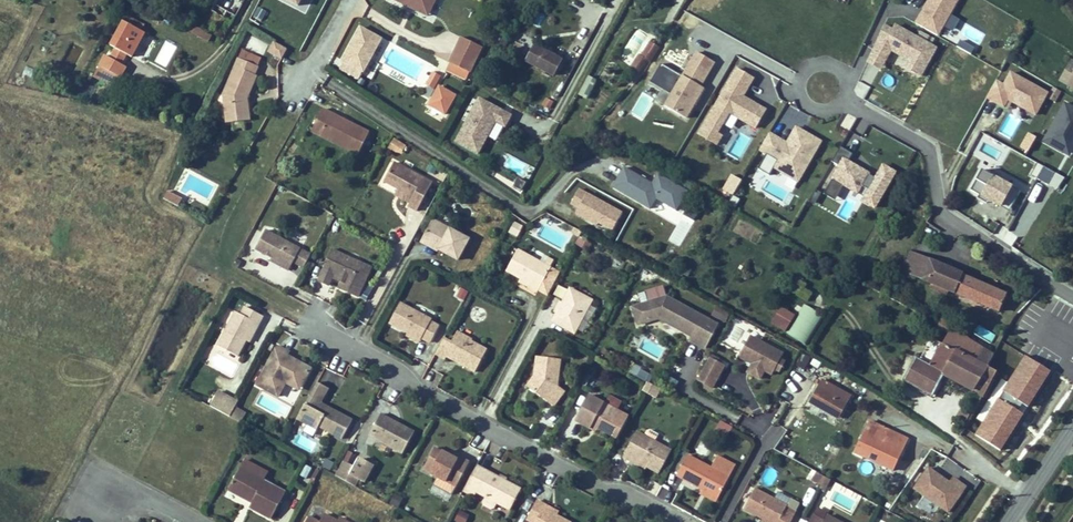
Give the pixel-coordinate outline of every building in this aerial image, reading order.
[(215,1),(224,6),(221,11),(233,17),(236,13),(239,14),(246,1),(244,0),(216,0),(215,1)] [(411,10),(414,5),(434,16),(443,0),(393,0),(393,1),(411,10)] [(918,21),(940,34),(960,0),(930,0),(918,21)] [(213,6),(221,11),(224,6),(215,1),(213,6)] [(432,20),(434,16),(414,5),(411,10),(432,20)] [(952,15),(945,28),(955,32),(961,19),(952,15)] [(887,60),(923,78),(939,47),(888,21),(869,59),(883,67),(887,60)] [(144,34),(123,22),(109,48),(130,60),(144,34)] [(197,25),(192,32),(208,44),(213,37),(197,25)] [(659,46),(649,40),(652,36),(635,27),(619,55),(646,70),(659,46)] [(263,54),(268,43),(247,34),(242,45),(263,54)] [(346,66),(366,77),(384,46),(365,35),(346,66)] [(280,60),(287,49),(274,41),(267,52),(280,60)] [(466,42),(459,57),(480,67),(487,52),(466,42)] [(571,61),(543,45),(534,61),(561,76),(571,61)] [(696,51),(683,75),(662,64),(650,86),(664,93),(659,104),(688,119),(717,62),(696,51)] [(124,69),(104,57),(98,67),(119,79),(124,69)] [(459,57),(454,67),(475,78),(480,67),(459,57)] [(1072,75),(1072,62),(1071,61),(1060,80),(1067,84),(1072,75)] [(259,73),(239,66),(224,104),(228,126),(249,122),(246,107),(248,104),(250,105),(259,83),(255,81),(259,73)] [(756,77),(735,66),(699,135),(717,145),(732,116),(758,129),(768,109),(746,97),(756,77)] [(1035,116),(1048,92),(1009,71),(1002,83),(995,79),(985,99),(1006,110),(1010,103),(1035,116)] [(579,94),(588,98),(598,79),(589,75),(579,94)] [(437,97),(444,85),(436,80),(429,92),(437,97)] [(449,123),(461,103),(443,93),(432,113),(449,123)] [(634,113),(644,117),(652,98),(642,94),(634,113)] [(246,107),(249,122),(228,126),(229,132),(254,128),(250,105),(248,104),(246,107)] [(483,161),(500,127),(512,133),(518,121),(483,104),(460,150),(483,161)] [(1066,112),(1044,150),(1063,160),(1072,142),(1072,116),(1066,112)] [(324,113),(318,126),(325,129),(320,138),(359,159),(370,137),(324,113)] [(313,134),(320,138),(325,129),(318,126),(313,134)] [(801,183),(823,140),(796,126),(788,141),(769,132),(759,151),(767,155),(760,168),(770,173),(773,168),(801,183)] [(1027,152),(1035,136),(1027,132),(1018,148),(1027,152)] [(402,154),(407,144),(393,138),(389,149),(402,154)] [(860,200),(877,209),(898,171),(883,163),(876,175),(844,157),(824,193),(835,200),(843,185),(863,196),(860,200)] [(398,163),(387,181),(399,188),(403,191),(404,194),(414,200),(412,204),(409,208),(418,213),(435,186),(398,163)] [(1042,165),(1035,178),(1057,190),(1064,177),(1042,165)] [(722,191),(733,197),(743,179),(732,173),(722,191)] [(660,190),(632,175),(621,194),(658,214),(664,205),(684,216),(694,196),(665,180),(660,190)] [(1012,218),(1022,198),(985,177),(974,197),(983,202),(981,205),(990,210),(992,206),(1012,218)] [(399,188),(395,194),(412,204),(414,200),(404,194),(403,191),(399,188)] [(178,207),(183,198),(168,190),(164,199),(178,207)] [(629,218),(586,193),(577,208),(585,212),(582,218),(600,228),(601,225),(619,235),(629,218)] [(1025,193),(1025,216),(1043,215),(1042,193),(1025,193)] [(424,236),(441,246),(440,249),(459,261),(471,240),(436,218),(424,236)] [(514,221),(509,232),(518,237),(523,225),(514,221)] [(304,243),(270,223),(259,242),(286,257),(284,259),(293,264),(298,254),(308,260),(314,249),(304,243)] [(1011,246),(1018,236),(999,224),(992,234),(1011,246)] [(581,235),(575,242),(585,251),(591,244),(581,235)] [(424,236),(422,240),(438,251),(440,249),(441,246),(424,236)] [(352,238),(348,245),(362,251),(365,244),(352,238)] [(521,247),(510,267),(524,276),(534,281),(531,285),(541,291),(555,268),(535,256),(521,247)] [(344,253),(334,248),(319,278),(329,284),(335,273),(344,277),(340,287),(358,296),(373,267),(364,263),(358,266),(345,261),(344,253)] [(903,269),(911,273),(920,254),(912,250),(903,269)] [(239,254),(236,260),(242,263),(245,258),(239,254)] [(911,273),(912,273),(931,282),(929,286),(946,295),(949,290),(954,293),(955,291),(999,311),(1007,295),(962,275),(963,273),(922,255),(920,254),(911,273)] [(524,276),(521,280),(531,285),(534,281),(524,276)] [(595,298),(573,286),(555,319),(577,331),(595,298)] [(461,287),(457,296),(464,300),(469,291),(461,287)] [(401,300),(391,320),(410,329),(423,337),(425,334),(433,339),(441,323),(433,319),(434,317),(414,306),(401,300)] [(673,301),(648,310),(654,327),(666,323),(667,320),(671,323),(669,325),(698,340),(695,344),(711,352),(724,329),(673,301)] [(238,353),(247,337),(256,320),(260,322),(265,313),(246,302),(241,311),(236,308),(218,342),(238,353)] [(809,345),(823,314),(801,304),(787,335),(809,345)] [(770,326),(786,334),(795,314),(780,306),(770,326)] [(654,327),(648,310),(639,314),(645,331),(654,327)] [(247,337),(251,339),(260,322),(256,320),(247,337)] [(959,334),(976,343),(965,327),(953,320),(951,325),(961,331),(959,334)] [(439,351),(449,356),(450,353),(479,367),(491,345),(475,336),(476,334),(462,326),(455,338),(447,335),(439,351)] [(408,333),(421,340),(423,337),(410,329),(408,333)] [(969,389),(981,369),(992,353),(978,344),(976,343),(959,334),(954,330),(930,367),(915,359),(904,379),(932,395),(944,375),(955,381),(969,389)] [(280,344),(259,383),(281,395),(286,386),(284,384),(286,380),(290,375),(304,383),(313,367),(300,359),(295,360),(288,356),(292,351),(280,344)] [(764,345),(753,366),(763,371),(775,378),(785,383),(796,362),(764,345)] [(540,355),(538,375),(541,374),(541,378),(535,387),(557,405),(568,391),(561,385),(564,358),(540,355)] [(720,365),(707,386),(719,393),(732,372),(720,365)] [(650,382),(654,376),(641,369),(638,376),(650,382)] [(992,375),(981,369),(969,389),(981,396),(988,382),(992,375)] [(775,378),(763,371),(758,379),(770,386),(775,378)] [(531,383),(535,387),(541,378),(541,374),(538,375),(531,383)] [(302,388),(304,383),(290,375),(286,380),(302,388)] [(319,380),(299,418),(312,425),(324,431),(326,427),(331,430),(346,438),(356,419),(323,402),(332,387),(319,380)] [(662,389),(649,382),(644,391),(657,398),(662,389)] [(218,390),(210,407),(242,422),(247,412),(235,407),(239,400),(218,390)] [(842,401),(835,397),(825,412),(845,425),(860,402),(848,394),(842,401)] [(593,395),(579,420),(595,429),(598,425),(602,427),(612,432),(623,411),(620,410),(609,403),(608,403),(593,395)] [(613,395),(608,403),(609,403),(620,410),(625,401),(613,395)] [(385,415),(373,437),(396,450),(406,456),(418,434),(385,415)] [(308,431),(312,425),(299,418),(296,424),(308,431)] [(728,435),(733,427),(721,420),(716,429),(728,435)] [(908,446),(870,428),(857,458),(893,476),(908,446)] [(625,457),(634,462),(635,459),(650,467),(662,473),(674,452),(638,433),(625,457)] [(298,434),(294,442),(310,451),(315,443),(298,434)] [(438,451),(426,473),(442,481),(459,491),(473,464),(465,459),(464,461),(463,464),(451,458),(438,451)] [(463,464),(464,461),(453,455),(451,458),(463,464)] [(680,477),(721,499),(732,478),(715,469),(692,456),(680,477)] [(332,471),(336,463),(325,458),(322,467),(332,471)] [(247,459),(243,467),(265,479),(269,471),(247,459)] [(339,474),(351,480),(359,466),(359,465),(347,459),(339,474)] [(648,470),(650,467),(635,459),(634,462),(648,470)] [(308,484),(315,470),(305,464),(298,479),(308,484)] [(367,471),(359,466),(351,480),(359,485),(367,471)] [(231,489),(255,502),(252,507),(273,518),(288,492),(265,479),(243,467),(231,489)] [(467,494),(477,499),(479,494),(514,513),(526,492),(481,468),(467,494)] [(814,485),(822,490),(828,480),(825,479),(819,476),(814,485)] [(969,496),(956,487),(954,492),(932,477),(918,498),(952,521),(969,496)] [(835,484),(828,480),(822,490),(821,493),(828,496),(835,484)] [(766,521),(769,521),(795,521),(798,518),(788,512),(790,508),(777,501),(758,490),(747,510),(766,521)] [(390,503),(399,507),(403,498),(394,494),(390,503)] [(562,518),(549,510),(551,507),(543,502),(532,521),(570,521),(562,518)] [(551,507),(549,510),(562,518),(564,514),(551,507)] [(790,508),(788,512),(798,518),(800,513),(790,508)] [(470,515),(459,510),(454,521),(457,521),(466,521),(470,515)] [(340,520),(328,513),(322,521),(311,516),(308,521),(343,521),(340,520)]
